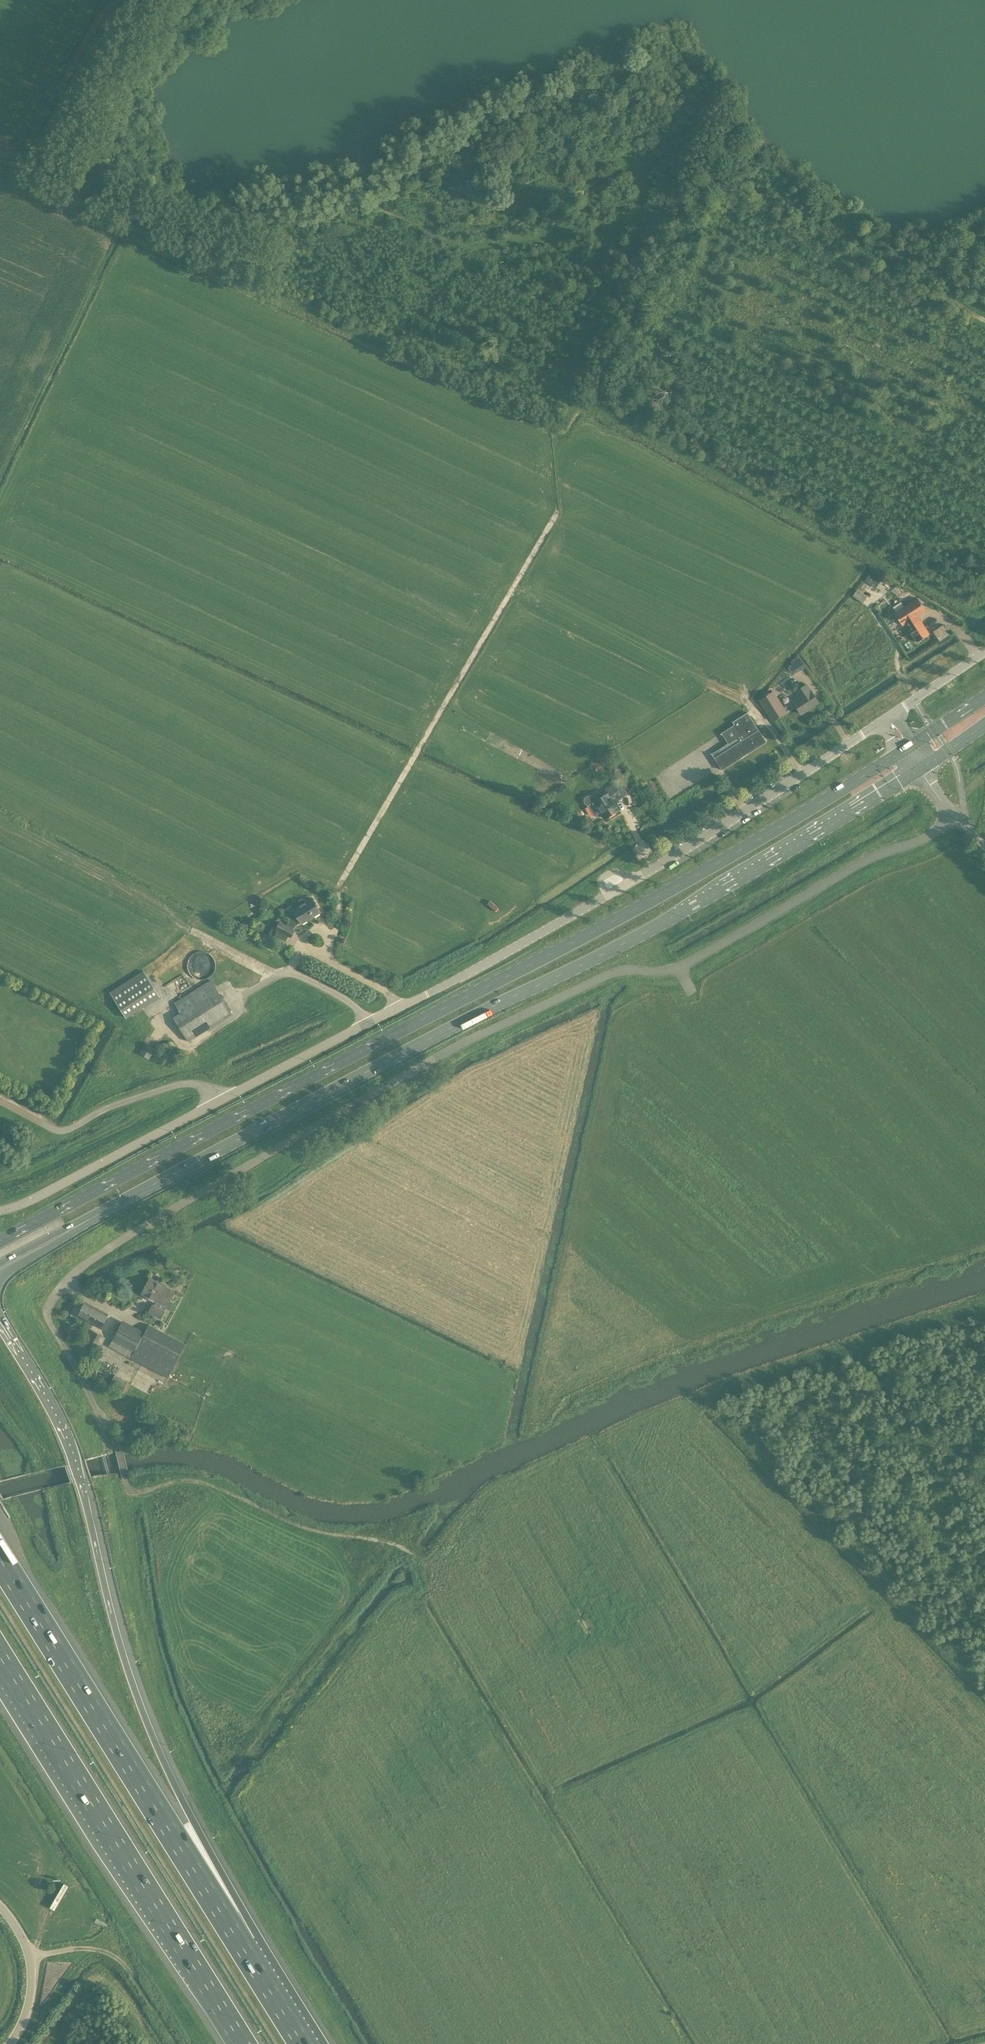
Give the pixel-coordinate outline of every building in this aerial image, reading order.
[(918,597),(895,612),(903,624),(906,623),(917,641),(929,634),(917,615),(926,610),(918,597)] [(941,624),(932,630),(939,640),(948,634),(941,624)] [(793,701),(801,713),(818,703),(806,684),(795,691),(799,697),(793,701)] [(786,711),(773,691),(760,699),(773,720),(786,711)] [(741,735),(712,753),(722,769),(766,741),(756,725),(753,727),(745,714),(733,721),(741,735)] [(604,757),(593,764),(597,770),(608,763),(604,757)] [(585,797),(584,800),(585,803),(588,805),(595,816),(601,812),(605,818),(619,809),(615,803),(628,795),(618,781),(614,784),(606,789),(608,793),(596,800),(592,794),(590,796),(588,796),(585,797)] [(277,931),(275,936),(286,942),(289,936),(291,938),(295,930),(294,929),(295,926),(300,922),(301,924),(303,924),(304,925),(308,922),(307,921),(309,920),(310,921),(315,917),(314,917),(322,912),(313,897),(306,900),(305,899),(302,898),(298,901),(297,904),(298,906),(292,909),(297,916),(289,920),(287,925),(280,921),(275,929),(277,931)] [(216,965),(216,962),(216,959),(215,957),(214,955),(212,953),(210,951),(208,949),(205,948),(202,948),(200,948),(197,949),(194,950),(192,952),(190,954),(189,956),(188,959),(188,962),(188,965),(189,967),(190,970),(192,972),(195,974),(197,975),(201,976),(204,976),(207,975),(210,974),(211,972),(213,971),(215,968),(216,965)] [(144,971),(111,992),(126,1017),(160,996),(144,971)] [(181,1013),(174,1017),(188,1041),(232,1014),(211,980),(175,1003),(181,1013)] [(144,1044),(139,1052),(150,1059),(154,1051),(144,1044)] [(150,1278),(142,1293),(157,1300),(154,1306),(153,1305),(149,1312),(161,1318),(164,1311),(167,1306),(168,1306),(175,1291),(150,1278)] [(85,1302),(78,1316),(101,1328),(108,1314),(85,1302)] [(123,1319),(109,1346),(168,1378),(186,1344),(149,1324),(145,1331),(123,1319)] [(90,1329),(82,1343),(98,1351),(106,1337),(90,1329)] [(115,1374),(108,1387),(121,1394),(128,1381),(115,1374)]
